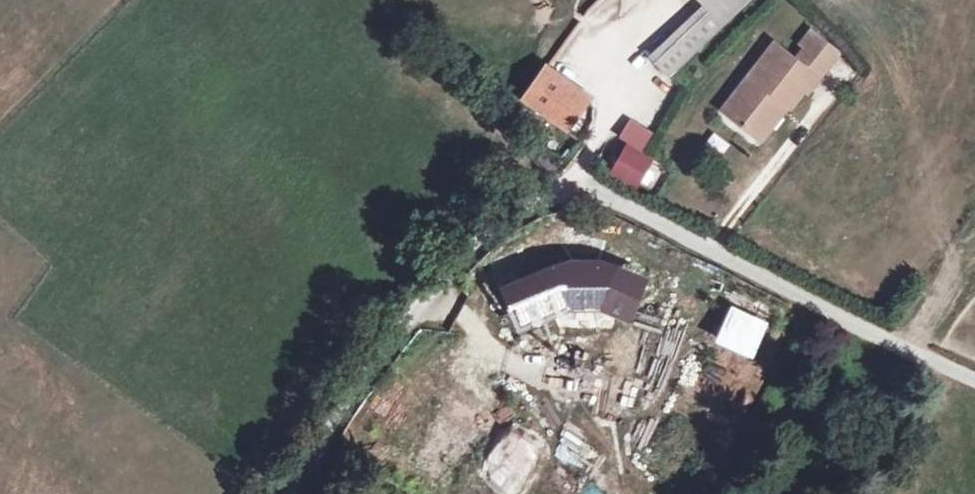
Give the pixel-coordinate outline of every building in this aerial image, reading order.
[(702,17),(648,67),(662,81),(749,0),(720,0),(702,17)] [(720,0),(687,0),(702,17),(720,0)] [(799,54),(789,67),(811,84),(831,58),(803,37),(794,49),(799,54)] [(768,51),(729,99),(729,107),(720,119),(749,142),(769,117),(769,110),(773,105),(781,111),(783,113),(797,96),(800,98),(811,84),(789,67),(768,51)] [(542,70),(519,99),(560,131),(582,101),(542,70)] [(716,115),(720,119),(729,107),(729,99),(716,115)] [(769,117),(749,142),(754,145),(781,111),(773,105),(769,110),(769,117)] [(619,153),(611,167),(633,180),(642,166),(619,153)] [(575,330),(627,332),(627,301),(643,296),(643,268),(563,266),(506,287),(520,323),(529,323),(567,309),(575,330)] [(730,306),(715,345),(754,359),(769,320),(730,306)]
